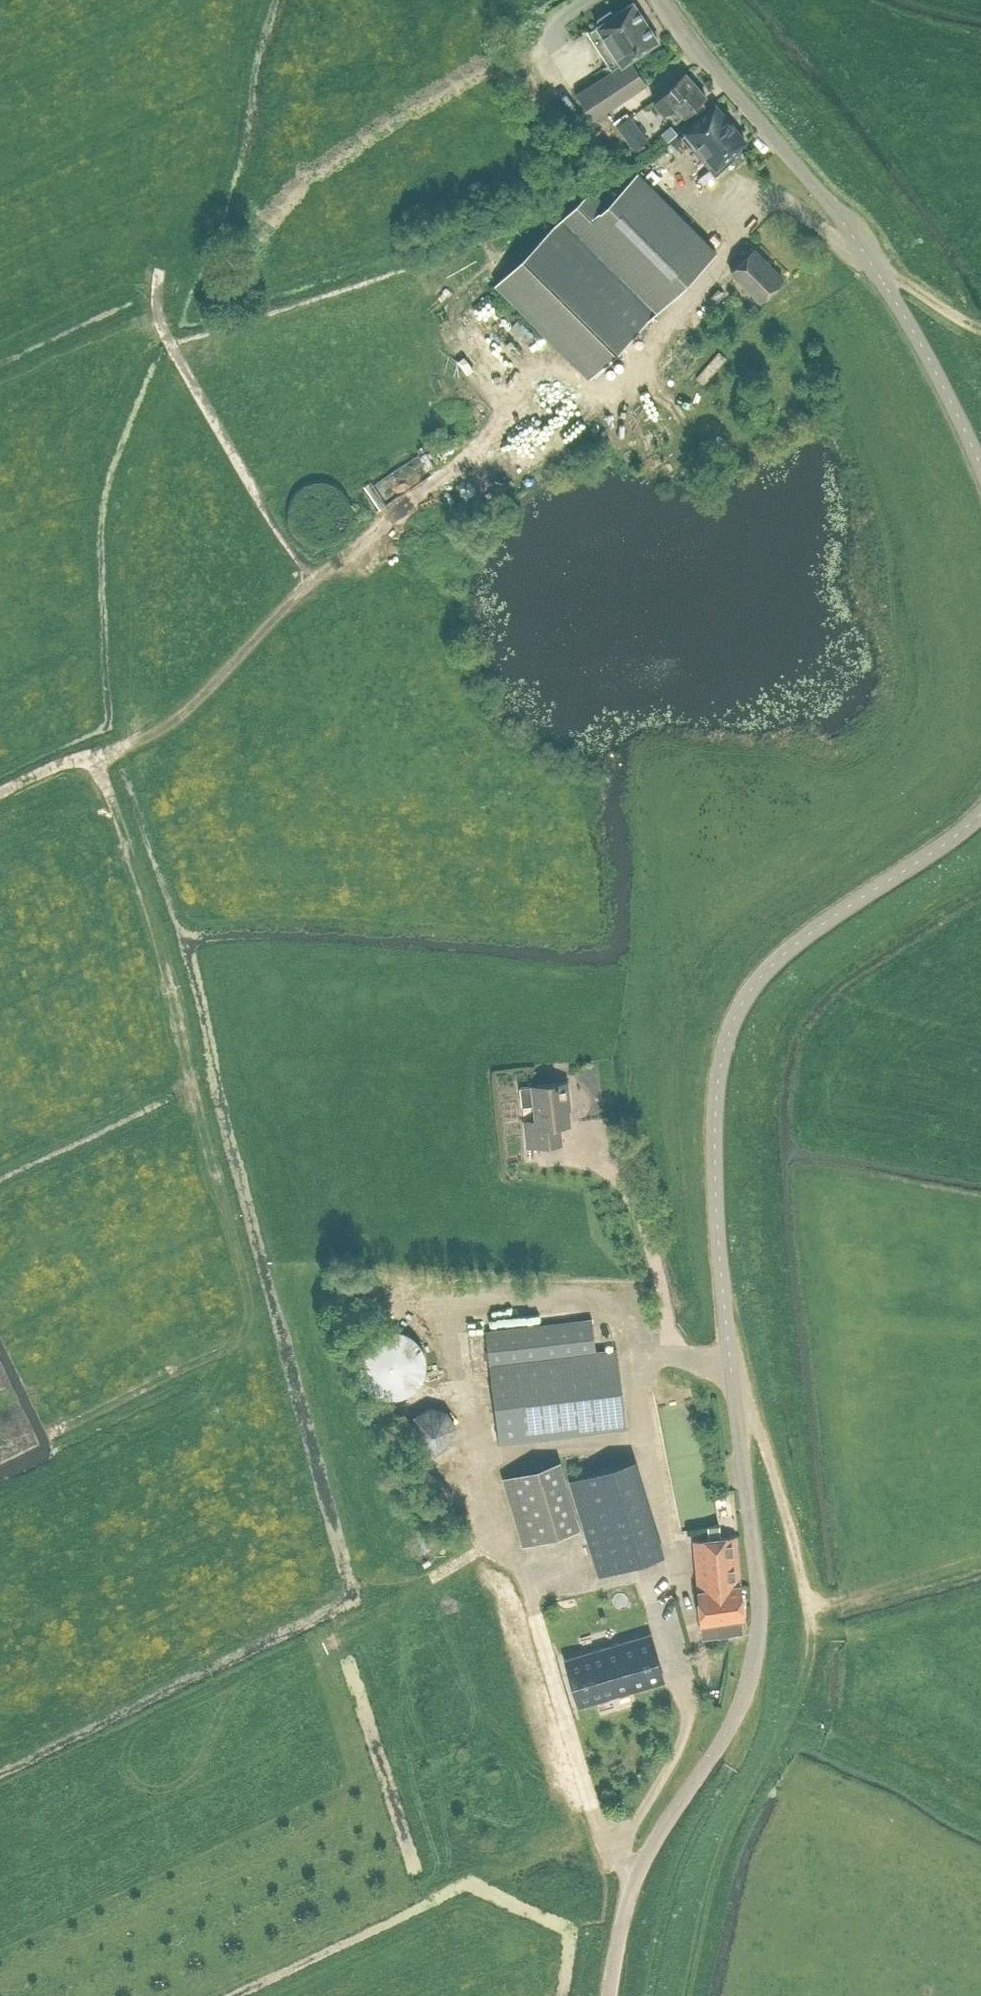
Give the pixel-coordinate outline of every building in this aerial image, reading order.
[(599,22),(585,31),(610,70),(575,94),(592,119),(646,83),(629,57),(656,39),(631,1),(611,14),(608,9),(595,17),(599,22)] [(705,94),(684,70),(662,89),(663,90),(652,99),(662,110),(673,101),(683,113),(705,94)] [(742,138),(713,104),(685,128),(687,130),(680,135),(714,175),(745,149),(739,141),(742,138)] [(629,114),(614,124),(633,149),(647,138),(629,114)] [(661,132),(668,139),(676,132),(670,124),(661,132)] [(650,169),(643,176),(651,184),(658,177),(650,169)] [(588,377),(617,348),(715,250),(636,171),(605,202),(591,188),(495,284),(588,377)] [(759,300),(782,277),(753,248),(730,271),(759,300)] [(371,507),(382,502),(375,487),(364,492),(371,507)] [(567,1099),(565,1081),(529,1085),(533,1120),(521,1121),(524,1147),(559,1143),(557,1125),(567,1123),(565,1100),(567,1099)] [(484,1332),(497,1443),(623,1428),(614,1348),(594,1351),(590,1319),(484,1332)] [(363,1386),(365,1388),(367,1390),(373,1393),(375,1394),(378,1396),(385,1397),(389,1397),(400,1396),(403,1394),(407,1393),(412,1389),(418,1383),(419,1380),(421,1376),(423,1372),(424,1368),(424,1365),(424,1359),(423,1354),(422,1350),(420,1346),(418,1344),(417,1342),(411,1336),(408,1334),(404,1332),(401,1331),(397,1330),(394,1329),(390,1329),(386,1329),(381,1330),(373,1332),(369,1335),(366,1337),(361,1343),(359,1346),(357,1350),(356,1357),(356,1365),(356,1368),(356,1370),(357,1373),(358,1375),(360,1381),(362,1383),(363,1386)] [(411,1421),(423,1457),(455,1446),(443,1411),(411,1421)] [(559,1459),(501,1476),(522,1545),(579,1528),(559,1459)] [(597,1574),(659,1555),(629,1459),(567,1478),(597,1574)] [(734,1536),(720,1537),(709,1538),(691,1540),(699,1622),(714,1620),(716,1620),(718,1633),(741,1631),(739,1618),(742,1617),(739,1584),(734,1536)] [(576,1703),(663,1679),(649,1632),(563,1656),(576,1703)]
